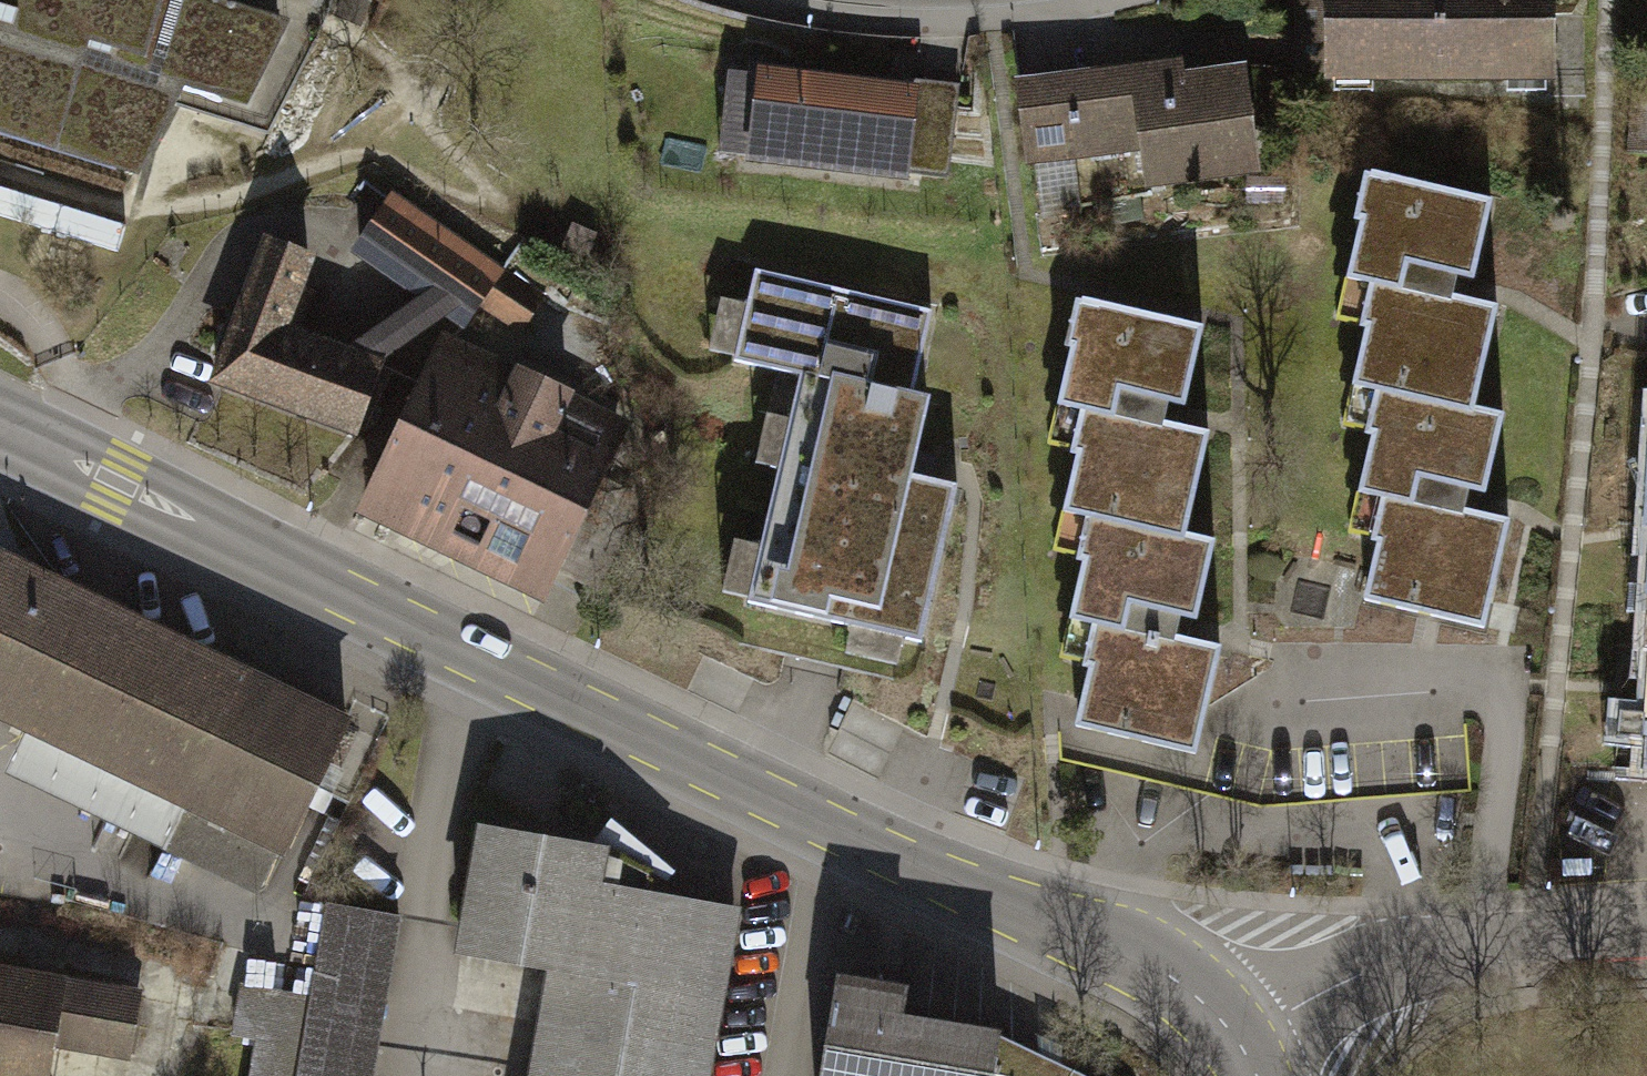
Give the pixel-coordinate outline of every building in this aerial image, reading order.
[(280,23),(204,0),(0,0),(0,128),(135,169),(175,94),(274,124),(317,38),(279,26),(280,23)] [(1344,79),(1577,78),(1577,0),(1344,0),(1344,79)] [(1212,49),(1045,72),(1063,167),(1180,152),(1193,191),(1303,175),(1282,62),(1220,71),(1212,49)] [(940,118),(742,97),(732,188),(930,209),(940,118)] [(1486,197),(1358,164),(1342,280),(1366,285),(1352,387),(1367,393),(1350,491),(1386,498),(1371,597),(1485,625),(1499,515),(1486,511),(1503,412),(1478,406),(1492,303),(1471,299),(1486,197)] [(390,193),(367,238),(490,299),(513,255),(390,193)] [(314,276),(270,259),(218,395),(361,449),(387,382),(288,344),(314,276)] [(555,299),(511,271),(488,307),(532,335),(555,299)] [(1250,324),(1122,297),(1102,410),(1125,416),(1114,521),(1143,527),(1125,623),(1148,628),(1130,724),(1251,747),(1269,652),(1250,648),(1270,541),(1248,533),(1264,429),(1234,426),(1250,324)] [(925,344),(764,313),(748,391),(811,403),(767,627),(916,657),(947,500),(896,490),(925,344)] [(657,435),(458,342),(377,514),(576,607),(657,435)] [(8,545),(0,561),(0,712),(305,860),(372,722),(8,545)] [(499,833),(480,969),(564,981),(551,1075),(732,1075),(755,910),(621,892),(627,850),(499,833)] [(326,906),(312,988),(248,978),(239,1031),(266,1035),(260,1075),(386,1075),(412,920),(326,906)] [(0,966),(0,1075),(77,1075),(83,1051),(147,1064),(160,998),(0,966)] [(851,978),(835,1075),(1023,1075),(1030,1036),(936,1021),(940,992),(851,978)] [(1030,1036),(1023,1075),(1101,1075),(1030,1036)]
